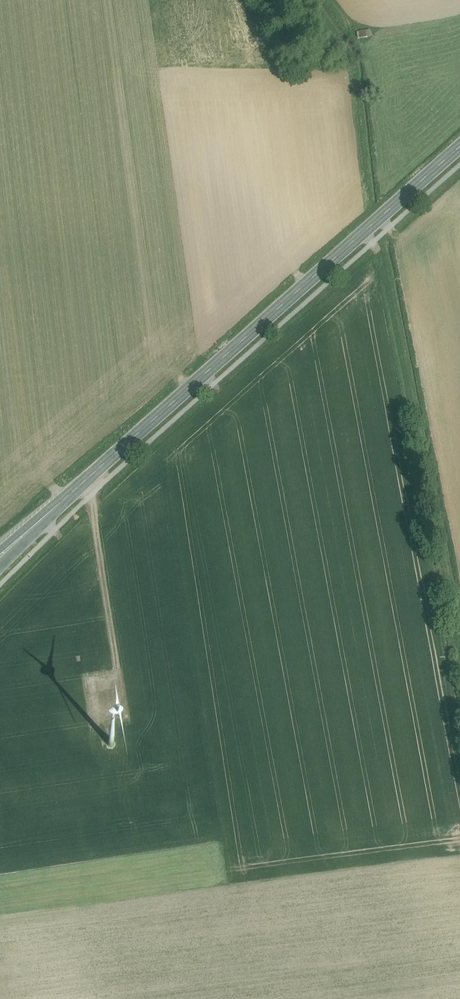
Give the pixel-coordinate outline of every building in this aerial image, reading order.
[(355,32),(356,38),(369,36),(368,30),(355,32)]
